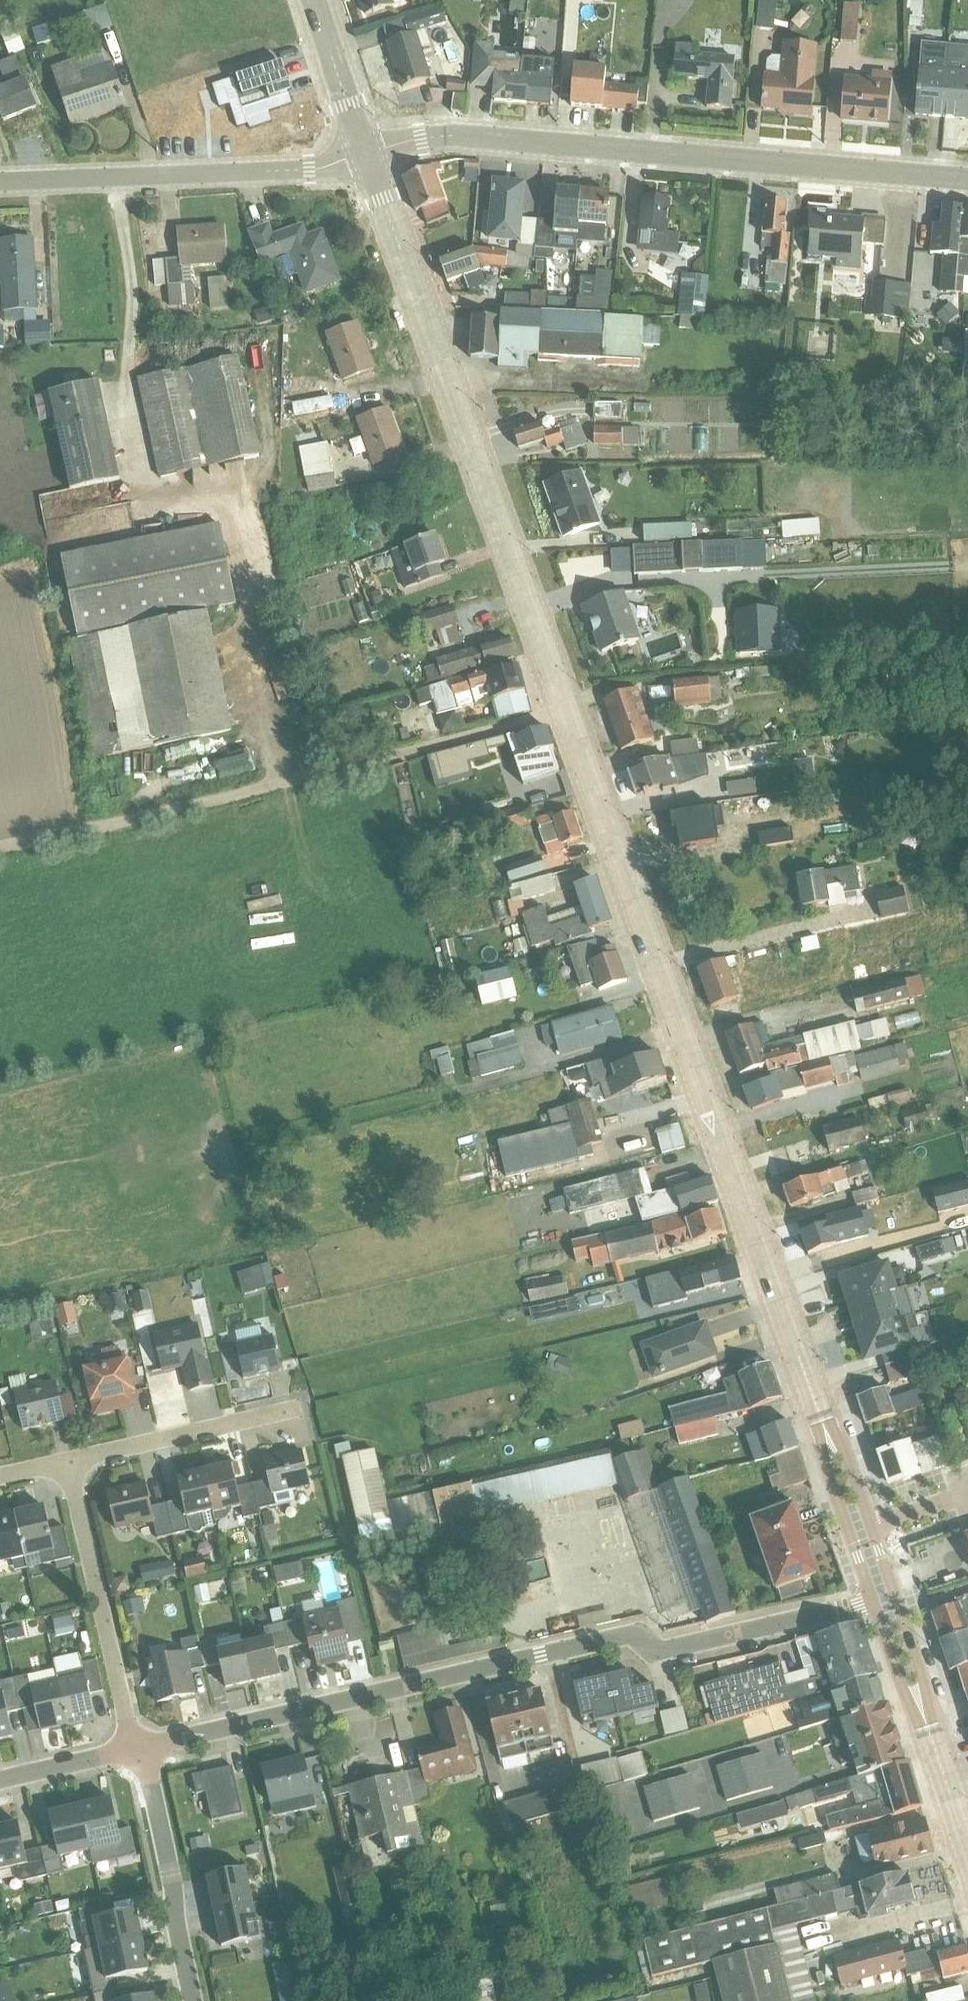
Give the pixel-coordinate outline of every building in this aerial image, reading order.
[(366,15),(395,6),(395,5),(400,3),(402,0),(362,0),(366,15)] [(526,0),(511,0),(509,13),(524,15),(526,0)] [(533,8),(553,10),(554,0),(534,0),(533,8)] [(777,0),(759,0),(756,29),(773,31),(777,0)] [(856,44),(859,6),(844,4),(841,42),(856,44)] [(443,9),(402,21),(406,37),(388,43),(403,88),(430,80),(420,49),(430,46),(425,30),(416,33),(416,31),(426,28),(427,31),(448,25),(443,9)] [(67,18),(32,29),(37,45),(72,34),(67,18)] [(402,21),(383,27),(388,43),(406,37),(402,21)] [(21,25),(10,28),(18,52),(29,49),(21,25)] [(10,86),(0,90),(0,112),(4,122),(36,109),(16,57),(13,59),(0,29),(0,64),(1,64),(10,86)] [(523,57),(494,55),(495,44),(477,43),(473,86),(489,87),(489,83),(496,84),(495,101),(527,104),(529,81),(521,80),(523,57)] [(781,57),(772,57),(767,61),(763,110),(794,113),(793,116),(810,118),(817,45),(783,43),(781,57)] [(944,118),(950,47),(921,44),(915,116),(916,116),(916,115),(928,117),(944,118)] [(707,108),(731,110),(735,58),(695,55),(696,47),(676,45),(673,79),(709,82),(707,108)] [(944,118),(959,120),(959,119),(967,120),(967,48),(953,47),(950,47),(944,118)] [(553,84),(558,85),(561,59),(523,55),(523,57),(521,80),(529,81),(527,104),(551,106),(553,84)] [(110,63),(80,73),(76,59),(53,67),(72,125),(125,107),(110,63)] [(603,110),(605,84),(607,70),(575,66),(575,69),(571,107),(603,110)] [(871,72),(871,80),(846,78),(842,121),(887,124),(891,74),(871,72)] [(605,84),(603,110),(637,113),(637,105),(647,106),(649,80),(635,79),(634,87),(607,84),(605,84)] [(465,94),(466,82),(448,80),(446,92),(465,94)] [(465,115),(468,97),(454,95),(451,113),(465,115)] [(465,161),(464,171),(466,171),(465,182),(477,183),(479,161),(465,161)] [(450,216),(445,201),(446,201),(435,172),(441,170),(440,163),(431,164),(431,167),(403,178),(416,212),(422,210),(427,225),(450,216)] [(534,258),(539,220),(521,219),(525,183),(494,181),(489,240),(517,243),(516,255),(534,258)] [(579,237),(582,192),(557,190),(554,222),(539,220),(534,258),(537,259),(546,260),(553,260),(554,250),(576,252),(579,242),(579,237)] [(579,237),(579,242),(604,245),(609,194),(582,192),(579,237)] [(668,233),(669,221),(667,221),(669,201),(644,198),(638,252),(678,256),(680,235),(668,233)] [(786,285),(791,235),(785,234),(785,228),(788,204),(766,202),(764,221),(763,234),(774,236),(773,249),(771,263),(767,262),(765,292),(778,293),(779,285),(786,285)] [(956,283),(963,208),(943,206),(941,225),(933,224),(930,254),(943,255),(941,278),(940,293),(955,294),(956,283)] [(963,208),(956,283),(955,294),(963,294),(963,293),(967,293),(967,209),(963,208)] [(837,220),(830,219),(831,211),(812,209),(808,260),(823,261),(823,258),(837,260),(836,268),(861,270),(863,245),(865,220),(862,219),(838,217),(837,220)] [(862,219),(865,220),(863,245),(884,246),(886,218),(863,216),(862,219)] [(178,230),(179,259),(153,261),(155,287),(168,286),(170,305),(195,304),(193,284),(192,285),(191,267),(226,264),(223,227),(178,230)] [(301,292),(304,291),(305,294),(339,282),(322,233),(306,238),(303,227),(272,238),(268,227),(250,233),(262,265),(273,261),(280,282),(298,276),(299,279),(297,280),(301,292)] [(763,234),(761,248),(773,249),(774,236),(763,234)] [(23,240),(1,241),(5,322),(37,322),(37,311),(38,311),(38,310),(50,309),(48,268),(34,268),(33,246),(24,246),(23,240)] [(537,259),(534,258),(516,255),(473,248),(439,260),(447,283),(464,277),(468,290),(485,284),(478,265),(528,272),(528,271),(536,272),(537,259)] [(578,298),(576,311),(608,314),(613,273),(597,272),(594,299),(578,298)] [(703,331),(709,277),(682,274),(678,316),(681,316),(679,328),(703,331)] [(226,276),(207,277),(210,309),(229,307),(226,276)] [(907,320),(911,284),(872,281),(871,299),(866,298),(864,317),(872,317),(871,325),(879,326),(880,318),(907,320)] [(504,311),(545,313),(547,293),(531,292),(531,294),(505,293),(504,311)] [(565,313),(566,297),(548,296),(547,311),(565,313)] [(946,327),(960,315),(950,303),(937,315),(946,327)] [(258,325),(274,320),(270,307),(255,312),(258,325)] [(539,357),(541,312),(473,310),(471,358),(482,359),(499,360),(498,369),(528,371),(528,355),(539,357)] [(541,312),(539,357),(605,360),(605,366),(639,368),(640,363),(641,363),(642,344),(644,320),(628,319),(605,317),(574,314),(567,313),(565,313),(541,312)] [(644,320),(642,344),(660,347),(662,323),(644,320)] [(357,324),(325,335),(342,381),(374,369),(357,324)] [(29,345),(50,344),(49,328),(28,329),(29,345)] [(962,354),(962,340),(943,340),(942,353),(962,354)] [(137,379),(159,479),(262,456),(239,357),(137,379)] [(120,480),(99,382),(49,392),(70,492),(120,480)] [(285,426),(336,417),(332,394),(281,404),(285,426)] [(622,419),(622,404),(594,402),(594,419),(622,419)] [(372,466),(404,455),(388,409),(356,421),(372,466)] [(545,441),(548,449),(564,444),(567,452),(588,445),(578,418),(558,425),(559,427),(544,432),(541,423),(514,431),(519,449),(545,441)] [(594,427),(594,445),(599,445),(599,452),(620,452),(620,445),(638,445),(638,428),(594,427)] [(337,488),(328,443),(299,448),(308,493),(337,488)] [(563,538),(601,524),(582,472),(545,485),(563,538)] [(783,538),(820,535),(819,520),(782,523),(783,538)] [(220,524),(61,556),(78,639),(68,641),(92,760),(232,732),(208,610),(236,604),(220,524)] [(691,524),(643,527),(644,543),(692,541),(691,524)] [(392,551),(405,589),(441,576),(437,565),(445,562),(435,536),(392,551)] [(761,541),(741,542),(742,563),(762,562),(761,541)] [(741,542),(634,547),(634,549),(622,550),(622,575),(635,574),(635,575),(743,570),(742,563),(741,542)] [(356,576),(345,579),(350,595),(360,592),(356,576)] [(376,607),(370,609),(374,621),(399,613),(395,601),(385,604),(380,590),(371,593),(376,607)] [(624,592),(583,606),(588,623),(592,622),(595,632),(594,633),(594,634),(595,634),(602,653),(641,640),(634,621),(636,619),(636,617),(637,615),(637,614),(636,612),(636,610),(635,609),(634,607),(632,606),(631,606),(629,605),(624,592)] [(363,603),(354,606),(359,623),(369,620),(363,603)] [(453,605),(418,616),(424,635),(438,631),(443,648),(458,643),(453,627),(459,625),(453,605)] [(755,662),(776,660),(772,623),(749,626),(754,663),(755,662)] [(429,682),(514,657),(509,639),(437,660),(438,665),(424,669),(429,682)] [(499,719),(530,711),(518,667),(489,675),(488,671),(450,681),(451,682),(417,691),(421,706),(433,702),(436,714),(457,708),(458,709),(494,700),(499,719)] [(775,668),(730,673),(730,680),(776,676),(775,668)] [(726,677),(709,679),(709,676),(662,681),(664,701),(670,700),(670,699),(674,698),(675,709),(712,705),(712,703),(722,702),(720,687),(727,687),(726,677)] [(622,751),(655,739),(638,689),(604,700),(622,751)] [(461,713),(439,719),(443,734),(465,728),(461,713)] [(514,735),(507,738),(524,785),(559,773),(552,751),(554,750),(554,749),(549,736),(547,729),(515,739),(514,735)] [(430,753),(438,782),(496,767),(488,738),(430,753)] [(672,760),(699,756),(697,740),(670,743),(672,760)] [(751,745),(732,746),(732,764),(752,763),(751,745)] [(699,756),(672,760),(671,760),(670,756),(668,757),(668,758),(657,761),(628,769),(637,797),(662,788),(663,792),(679,787),(679,788),(681,788),(681,787),(708,777),(706,755),(699,756)] [(796,790),(813,788),(811,771),(794,773),(796,790)] [(756,778),(727,783),(729,797),(758,792),(756,778)] [(713,803),(685,807),(688,827),(716,823),(713,803)] [(529,806),(501,813),(506,831),(533,823),(529,806)] [(563,845),(581,839),(572,812),(553,819),(554,823),(552,823),(549,814),(535,819),(544,846),(545,845),(548,856),(565,851),(563,845)] [(679,831),(674,814),(665,817),(664,813),(646,819),(655,846),(673,840),(671,834),(679,831)] [(541,856),(506,868),(510,884),(546,872),(541,856)] [(857,867),(797,877),(802,908),(829,904),(829,907),(846,905),(845,900),(861,897),(857,867)] [(526,913),(522,901),(556,892),(552,876),(508,886),(514,910),(511,911),(513,918),(522,916),(525,926),(523,927),(525,933),(530,949),(554,941),(556,946),(595,933),(593,929),(610,923),(596,880),(574,888),(580,907),(547,918),(543,907),(526,913)] [(903,887),(875,893),(881,920),(909,914),(903,887)] [(492,904),(496,921),(507,918),(503,901),(492,904)] [(521,922),(508,926),(512,937),(525,933),(523,927),(521,922)] [(820,949),(817,937),(801,940),(802,945),(796,946),(798,954),(820,949)] [(459,963),(452,939),(441,942),(447,966),(448,965),(450,972),(456,970),(454,964),(459,963)] [(525,939),(513,943),(517,954),(523,952),(524,956),(529,954),(527,950),(529,950),(525,939)] [(627,982),(615,947),(600,952),(596,941),(567,949),(581,988),(596,983),(599,991),(627,982)] [(762,946),(763,965),(772,965),(771,946),(762,946)] [(711,1008),(748,995),(734,957),(698,970),(711,1008)] [(868,960),(853,961),(855,977),(869,976),(868,960)] [(509,968),(475,977),(482,1007),(518,998),(509,968)] [(905,979),(852,994),(857,1014),(925,996),(920,976),(905,981),(905,979)] [(541,1028),(546,1047),(557,1044),(560,1056),(621,1039),(612,1008),(541,1028)] [(726,1035),(740,1075),(767,1066),(769,1073),(861,1049),(859,1043),(875,1039),(871,1023),(856,1027),(855,1023),(770,1045),(762,1022),(726,1035)] [(514,1034),(467,1047),(470,1062),(468,1063),(472,1080),(522,1066),(514,1034)] [(845,1055),(850,1075),(858,1072),(861,1081),(901,1071),(898,1063),(909,1060),(904,1043),(893,1046),(855,1057),(854,1052),(845,1055)] [(449,1047),(430,1051),(433,1062),(437,1061),(441,1077),(455,1074),(449,1047)] [(629,1091),(666,1079),(658,1055),(628,1065),(625,1057),(571,1074),(576,1090),(603,1082),(602,1081),(607,1080),(608,1085),(625,1079),(629,1091)] [(850,1075),(845,1055),(829,1060),(829,1059),(771,1074),(772,1079),(745,1089),(753,1111),(784,1100),(781,1093),(805,1087),(805,1090),(835,1081),(834,1079),(835,1079),(838,1087),(850,1084),(848,1076),(850,1075)] [(868,1101),(871,1110),(889,1105),(912,1099),(909,1089),(887,1095),(887,1096),(868,1101)] [(559,1155),(603,1143),(591,1100),(546,1113),(559,1155)] [(906,1128),(931,1120),(926,1106),(901,1114),(906,1128)] [(859,1117),(824,1127),(830,1152),(866,1143),(859,1117)] [(527,1131),(490,1133),(490,1157),(528,1156),(527,1131)] [(817,1158),(809,1136),(772,1149),(779,1171),(817,1158)] [(850,1189),(851,1189),(849,1180),(863,1175),(859,1163),(784,1188),(791,1209),(811,1202),(812,1205),(823,1201),(822,1198),(836,1193),(837,1195),(851,1190),(850,1189)] [(652,1194),(645,1169),(563,1190),(564,1192),(547,1197),(552,1215),(568,1210),(570,1216),(582,1213),(583,1218),(595,1215),(594,1210),(598,1209),(604,1232),(639,1223),(639,1225),(718,1202),(710,1177),(652,1194)] [(967,1206),(967,1179),(936,1189),(943,1213),(967,1206)] [(856,1206),(879,1199),(876,1187),(852,1194),(856,1206)] [(828,1224),(800,1234),(808,1255),(867,1237),(860,1208),(826,1217),(828,1224)] [(693,1244),(724,1235),(717,1212),(687,1221),(684,1214),(651,1223),(651,1224),(605,1235),(605,1237),(588,1240),(594,1267),(611,1263),(611,1264),(657,1254),(658,1256),(662,1255),(662,1253),(667,1252),(668,1253),(672,1252),(671,1251),(680,1249),(680,1250),(684,1248),(684,1247),(689,1245),(689,1247),(694,1245),(693,1244)] [(953,1238),(917,1249),(921,1262),(957,1251),(953,1238)] [(890,1251),(895,1269),(920,1261),(915,1243),(890,1251)] [(684,1294),(740,1280),(735,1258),(643,1283),(647,1300),(683,1291),(684,1294)] [(853,1303),(898,1290),(890,1265),(841,1278),(846,1296),(850,1295),(853,1303)] [(262,1267),(237,1274),(243,1295),(268,1288),(262,1267)] [(565,1275),(526,1283),(530,1303),(569,1295),(565,1275)] [(853,1306),(850,1307),(857,1332),(861,1331),(862,1333),(916,1317),(905,1288),(898,1290),(853,1303),(853,1306)] [(133,1294),(138,1314),(152,1310),(148,1291),(133,1294)] [(106,1296),(110,1314),(125,1311),(121,1293),(106,1296)] [(206,1335),(219,1332),(210,1294),(197,1298),(206,1335)] [(535,1319),(584,1308),(581,1294),(532,1305),(535,1319)] [(712,1332),(756,1324),(751,1299),(708,1307),(712,1332)] [(862,1335),(858,1337),(866,1360),(869,1359),(882,1355),(885,1367),(913,1358),(910,1349),(915,1347),(911,1332),(920,1329),(916,1317),(862,1333),(862,1335)] [(56,1329),(54,1319),(29,1324),(32,1340),(54,1336),(53,1330),(56,1329)] [(198,1323),(153,1333),(162,1373),(185,1368),(191,1392),(213,1387),(198,1323)] [(704,1324),(641,1347),(651,1377),(715,1355),(704,1324)] [(232,1330),(220,1332),(223,1346),(235,1344),(232,1330)] [(281,1371),(273,1335),(235,1344),(244,1380),(281,1371)] [(125,1353),(120,1354),(118,1347),(101,1350),(104,1361),(85,1365),(96,1414),(109,1411),(110,1410),(110,1409),(111,1408),(111,1407),(111,1406),(136,1401),(125,1353)] [(555,1372),(568,1376),(573,1361),(560,1357),(555,1372)] [(918,1375),(913,1358),(885,1367),(890,1383),(918,1375)] [(750,1410),(783,1399),(770,1364),(723,1382),(727,1394),(688,1403),(690,1414),(674,1418),(676,1428),(715,1418),(738,1413),(738,1412),(750,1410)] [(9,1379),(12,1393),(15,1393),(23,1430),(64,1420),(59,1397),(55,1381),(43,1383),(43,1381),(27,1385),(25,1375),(9,1379)] [(926,1406),(921,1390),(891,1400),(887,1388),(858,1398),(867,1426),(926,1406)] [(157,1394),(158,1415),(189,1414),(188,1393),(157,1394)] [(72,1395),(59,1397),(64,1420),(77,1418),(72,1395)] [(719,1436),(715,1418),(676,1428),(675,1428),(679,1445),(719,1436)] [(641,1420),(617,1426),(621,1439),(644,1434),(641,1420)] [(764,1441),(740,1448),(744,1464),(774,1458),(799,1449),(793,1432),(789,1422),(760,1432),(764,1441)] [(661,1495),(702,1612),(707,1625),(736,1614),(689,1478),(660,1488),(641,1435),(631,1438),(636,1453),(613,1461),(610,1450),(471,1482),(471,1484),(434,1493),(434,1491),(386,1502),(374,1451),(352,1456),(349,1443),(335,1446),(338,1459),(342,1458),(362,1543),(366,1542),(367,1547),(373,1571),(412,1561),(407,1537),(391,1542),(390,1537),(394,1536),(394,1535),(404,1532),(440,1524),(440,1525),(620,1485),(626,1502),(627,1501),(630,1500),(632,1505),(661,1495)] [(892,1485),(947,1466),(937,1437),(912,1445),(911,1443),(877,1454),(886,1482),(892,1485)] [(775,1493),(810,1481),(799,1449),(774,1458),(779,1474),(769,1477),(773,1490),(757,1496),(762,1510),(748,1515),(750,1522),(751,1522),(775,1590),(777,1590),(810,1578),(817,1576),(800,1527),(801,1527),(794,1506),(793,1506),(791,1501),(779,1505),(775,1493)] [(253,1484),(259,1510),(276,1506),(273,1495),(311,1486),(303,1451),(285,1455),(284,1453),(263,1457),(268,1480),(253,1484)] [(259,1510),(253,1484),(237,1487),(232,1464),(204,1471),(216,1522),(227,1519),(233,1510),(241,1508),(244,1519),(260,1515),(259,1510)] [(213,1522),(216,1522),(204,1471),(187,1475),(188,1477),(178,1479),(183,1500),(167,1504),(174,1535),(190,1531),(194,1534),(201,1532),(204,1528),(214,1525),(213,1522)] [(174,1535),(167,1504),(151,1507),(146,1484),(107,1493),(115,1529),(142,1522),(143,1527),(154,1524),(157,1539),(174,1535)] [(630,1500),(627,1501),(670,1623),(702,1612),(661,1495),(632,1505),(630,1500)] [(42,1555),(44,1565),(56,1563),(71,1559),(72,1559),(65,1528),(50,1531),(45,1508),(15,1514),(26,1559),(42,1555)] [(272,1511),(263,1513),(266,1526),(263,1527),(267,1544),(279,1540),(272,1511)] [(26,1559),(15,1514),(0,1518),(0,1565),(26,1559)] [(203,1557),(183,1561),(187,1579),(207,1575),(203,1557)] [(57,1569),(73,1566),(71,1559),(56,1563),(57,1569)] [(159,1564),(162,1578),(177,1575),(174,1561),(159,1564)] [(302,1562),(274,1569),(278,1584),(305,1578),(302,1562)] [(811,1582),(810,1578),(777,1590),(781,1603),(807,1594),(804,1584),(811,1582)] [(245,1579),(232,1581),(234,1598),(248,1595),(245,1579)] [(194,1587),(197,1604),(211,1601),(208,1584),(194,1587)] [(136,1594),(126,1596),(127,1601),(123,1602),(126,1616),(146,1612),(143,1598),(137,1599),(136,1594)] [(956,1600),(958,1605),(931,1614),(941,1642),(967,1632),(967,1596),(956,1600)] [(355,1599),(336,1603),(337,1609),(339,1609),(347,1644),(364,1640),(355,1599)] [(317,1602),(302,1605),(305,1616),(320,1613),(317,1602)] [(10,1620),(7,1603),(0,1605),(0,1622),(10,1620)] [(571,1606),(547,1612),(553,1636),(577,1630),(571,1606)] [(610,1607),(577,1615),(580,1629),(614,1622),(610,1607)] [(290,1648),(285,1623),(281,1608),(270,1611),(274,1626),(264,1628),(267,1639),(245,1644),(253,1682),(280,1675),(275,1652),(290,1648)] [(285,1623),(290,1648),(308,1644),(310,1652),(314,1651),(318,1667),(351,1659),(347,1644),(339,1609),(337,1609),(320,1613),(305,1616),(302,1617),(303,1619),(285,1623)] [(71,1612),(52,1615),(56,1637),(75,1634),(71,1612)] [(74,1616),(77,1632),(89,1630),(86,1614),(74,1616)] [(876,1677),(859,1623),(795,1640),(802,1671),(784,1676),(780,1663),(704,1684),(712,1713),(705,1715),(708,1725),(799,1699),(876,1677)] [(444,1625),(397,1636),(405,1670),(489,1650),(508,1645),(505,1634),(449,1647),(444,1625)] [(23,1627),(8,1629),(10,1641),(25,1638),(23,1627)] [(967,1666),(967,1632),(941,1642),(951,1672),(958,1669),(967,1666)] [(253,1682),(245,1644),(242,1634),(216,1641),(216,1639),(199,1643),(205,1668),(220,1664),(226,1688),(253,1682)] [(205,1668),(199,1643),(198,1636),(180,1640),(183,1652),(148,1661),(158,1703),(195,1695),(189,1671),(205,1668)] [(97,1661),(82,1664),(80,1656),(55,1662),(57,1670),(68,1724),(95,1718),(90,1695),(104,1692),(97,1661)] [(967,1694),(967,1666),(958,1669),(966,1695),(967,1695),(967,1694)] [(68,1724),(57,1670),(14,1679),(22,1711),(24,1710),(35,1708),(40,1730),(41,1731),(68,1724)] [(609,1677),(618,1719),(659,1709),(654,1685),(646,1687),(631,1672),(609,1677)] [(618,1719),(609,1677),(574,1685),(584,1727),(618,1719)] [(799,1730),(829,1721),(885,1704),(876,1677),(799,1699),(806,1722),(798,1724),(799,1730)] [(22,1711),(14,1679),(0,1682),(0,1688),(1,1692),(0,1692),(0,1740),(13,1737),(8,1714),(22,1711)] [(487,1703),(500,1760),(555,1748),(541,1691),(487,1703)] [(668,1733),(692,1728),(686,1703),(663,1709),(668,1733)] [(885,1704),(829,1721),(842,1766),(853,1763),(860,1761),(860,1763),(855,1765),(856,1769),(858,1773),(870,1769),(871,1773),(890,1767),(904,1763),(902,1755),(899,1748),(885,1704)] [(35,1708),(24,1710),(29,1732),(40,1730),(35,1708)] [(407,1773),(415,1806),(433,1801),(428,1784),(475,1772),(458,1710),(437,1716),(444,1741),(416,1748),(422,1769),(407,1773)] [(642,1753),(617,1760),(624,1782),(648,1775),(642,1753)] [(763,1755),(716,1768),(725,1802),(774,1788),(763,1755)] [(272,1809),(315,1800),(305,1759),(262,1769),(272,1809)] [(923,1808),(909,1762),(890,1768),(737,1816),(741,1830),(789,1816),(787,1810),(799,1807),(799,1809),(853,1793),(857,1808),(826,1817),(830,1831),(896,1814),(923,1808)] [(232,1767),(192,1776),(197,1795),(206,1793),(212,1821),(243,1814),(232,1767)] [(411,1849),(425,1846),(415,1806),(407,1773),(394,1776),(395,1780),(411,1849)] [(375,1780),(332,1791),(334,1797),(350,1793),(361,1840),(382,1835),(388,1857),(412,1851),(411,1849),(395,1780),(394,1776),(375,1780)] [(691,1776),(643,1789),(654,1823),(700,1809),(691,1776)] [(510,1827),(580,1808),(573,1784),(504,1803),(510,1827)] [(119,1831),(112,1800),(81,1807),(91,1852),(94,1866),(137,1855),(131,1828),(119,1831)] [(315,1800),(272,1809),(274,1816),(316,1807),(315,1800)] [(41,1849),(46,1876),(64,1872),(61,1858),(91,1852),(81,1807),(64,1811),(65,1813),(50,1816),(57,1845),(41,1849)] [(861,1861),(865,1864),(874,1862),(875,1868),(934,1853),(925,1820),(855,1838),(861,1861)] [(19,1823),(1,1828),(0,1826),(0,1871),(13,1869),(15,1879),(20,1883),(46,1876),(41,1849),(26,1852),(19,1823)] [(210,1833),(195,1834),(195,1849),(211,1848),(210,1833)] [(800,1851),(827,1845),(821,1833),(797,1839),(800,1851)] [(352,1864),(334,1869),(349,1935),(362,1932),(358,1918),(363,1917),(352,1864)] [(214,1912),(253,1904),(246,1869),(207,1877),(214,1912)] [(778,1907),(841,1891),(836,1873),(774,1889),(778,1907)] [(778,1907),(643,1941),(644,1943),(635,1946),(643,1977),(652,1974),(653,1977),(713,1962),(723,2000),(810,2000),(815,1999),(795,1925),(856,1910),(859,1920),(867,1918),(868,1922),(891,1916),(890,1911),(914,1903),(907,1874),(841,1891),(778,1907)] [(636,1913),(685,1901),(679,1875),(630,1888),(636,1913)] [(491,1912),(509,1909),(507,1900),(490,1903),(491,1912)] [(51,1901),(35,1906),(37,1917),(54,1913),(51,1901)] [(253,1904),(214,1912),(222,1947),(261,1939),(253,1904)] [(89,1951),(143,1940),(143,1938),(140,1926),(138,1927),(135,1910),(111,1915),(108,1905),(81,1911),(83,1923),(91,1921),(94,1936),(86,1939),(89,1951)] [(680,1925),(705,1917),(702,1905),(676,1912),(680,1925)] [(907,1969),(903,1956),(900,1939),(833,1957),(841,1987),(907,1969)] [(143,1940),(89,1951),(84,1952),(94,1994),(116,1989),(113,1979),(148,1971),(145,1958),(147,1957),(143,1940)] [(907,1969),(908,1976),(910,1976),(940,1968),(943,1978),(944,1980),(967,1973),(967,1954),(966,1945),(938,1951),(937,1947),(903,1956),(907,1969)] [(940,1968),(910,1976),(912,1986),(943,1978),(940,1968)] [(461,1977),(465,2000),(496,2000),(490,1970),(461,1977)] [(647,1994),(678,1987),(676,1977),(645,1985),(647,1994)] [(0,1985),(0,2000),(16,2000),(8,1981),(0,1985)] [(967,1996),(964,1981),(928,1990),(931,2000),(949,2000),(967,1996)] [(693,1986),(696,2000),(710,2000),(707,1983),(693,1986)] [(94,1994),(96,2000),(119,2000),(117,1990),(116,1989),(94,1994)]
